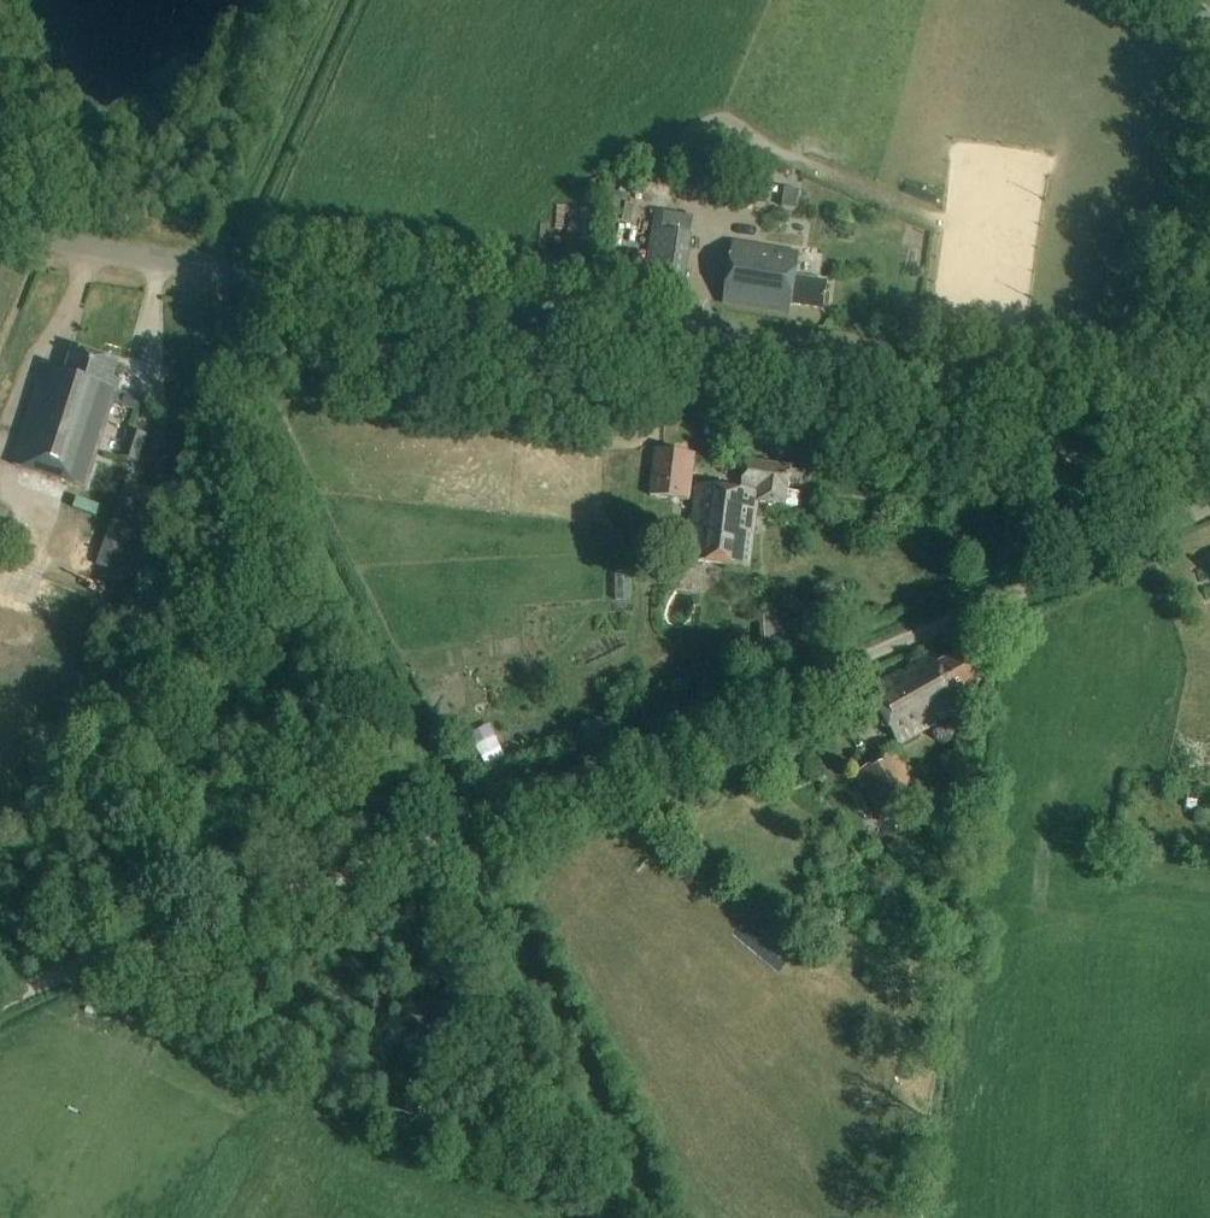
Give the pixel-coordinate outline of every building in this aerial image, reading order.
[(795,209),(797,194),(786,192),(784,208),(795,209)] [(651,230),(644,281),(685,287),(693,236),(651,230)] [(793,315),(794,306),(826,311),(831,282),(799,277),(802,256),(733,246),(724,305),(793,315)] [(46,370),(15,467),(24,470),(19,485),(52,496),(57,481),(85,490),(121,382),(117,380),(122,363),(77,349),(67,377),(46,370)] [(127,395),(122,409),(139,414),(144,400),(127,395)] [(738,418),(725,416),(723,429),(736,431),(738,418)] [(130,431),(121,458),(138,464),(147,437),(130,431)] [(696,456),(656,450),(649,497),(689,503),(696,456)] [(792,494),(795,472),(748,464),(743,494),(742,502),(761,505),(786,509),(789,494),(792,494)] [(751,573),(761,505),(742,502),(743,494),(699,488),(687,563),(751,573)] [(133,578),(159,498),(135,490),(130,505),(118,501),(97,566),(133,578)] [(8,511),(0,508),(0,530),(8,511)] [(762,661),(780,661),(780,617),(762,617),(762,661)] [(969,688),(979,682),(963,652),(940,665),(930,660),(871,693),(900,745),(963,710),(958,701),(973,693),(969,688)] [(897,755),(856,777),(883,827),(923,805),(897,755)] [(1199,796),(1189,794),(1187,803),(1197,805),(1199,796)]
